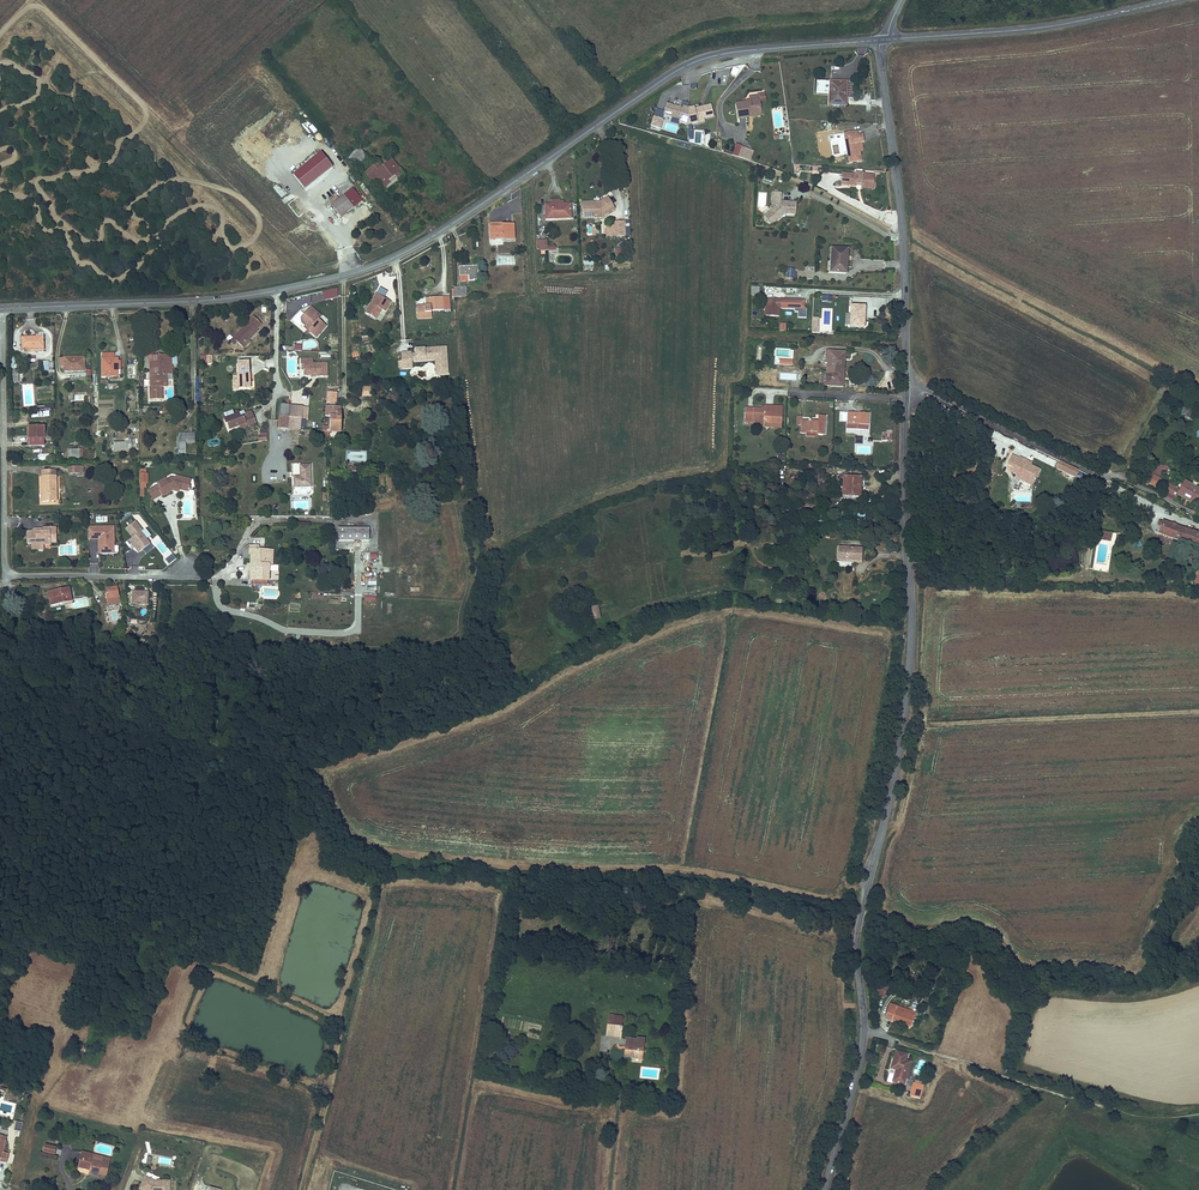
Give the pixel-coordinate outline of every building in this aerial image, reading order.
[(848,85),(831,83),(830,105),(846,106),(848,85)] [(739,113),(751,111),(752,114),(763,112),(761,96),(764,95),(763,91),(751,92),(752,97),(738,100),(739,113)] [(679,121),(688,124),(689,106),(685,105),(684,107),(668,101),(664,112),(680,118),(679,121)] [(695,106),(689,106),(688,124),(704,121),(704,119),(714,117),(711,104),(695,107),(695,106)] [(654,116),(651,126),(660,129),(663,120),(654,116)] [(809,122),(809,120),(797,119),(797,122),(795,122),(795,133),(799,133),(799,130),(810,130),(810,122),(809,122)] [(313,124),(308,129),(314,135),(318,130),(313,124)] [(851,140),(850,135),(857,134),(856,130),(844,132),(844,133),(846,141),(851,140)] [(846,141),(844,133),(830,135),(834,156),(848,154),(846,141)] [(848,154),(849,162),(862,160),(860,150),(863,149),(862,141),(864,140),(863,133),(857,134),(850,135),(851,140),(846,141),(848,154)] [(734,154),(739,156),(742,147),(737,145),(734,154)] [(360,147),(348,157),(355,166),(368,156),(360,147)] [(742,147),(739,156),(750,161),(754,151),(742,147)] [(305,189),(334,166),(322,151),(293,174),(305,189)] [(371,159),(358,170),(366,179),(371,175),(378,182),(395,168),(384,156),(375,163),(371,159)] [(863,180),(870,181),(882,182),(883,173),(863,171),(863,173),(851,172),(850,183),(863,185),(863,180)] [(803,210),(804,198),(789,196),(790,188),(781,187),(779,199),(782,201),(771,211),(777,218),(789,208),(803,210)] [(337,189),(329,195),(338,207),(346,201),(337,189)] [(603,214),(609,213),(621,204),(619,201),(621,199),(616,193),(609,198),(604,198),(604,200),(602,200),(602,197),(590,199),(591,212),(603,212),(603,214)] [(338,207),(329,195),(325,199),(334,210),(338,207)] [(578,215),(577,201),(554,201),(554,215),(578,215)] [(329,217),(333,223),(338,220),(335,214),(329,217)] [(509,237),(522,237),(522,221),(510,221),(510,223),(499,224),(499,236),(508,236),(509,237)] [(607,237),(627,236),(625,221),(605,222),(607,237)] [(587,235),(596,235),(596,224),(587,224),(587,235)] [(853,242),(837,241),(836,265),(851,266),(853,242)] [(497,256),(497,265),(515,265),(514,255),(497,256)] [(802,273),(802,267),(800,266),(800,262),(792,261),(792,272),(802,273)] [(468,272),(477,272),(477,276),(486,276),(485,262),(467,262),(468,272)] [(324,299),(338,298),(337,289),(323,291),(324,299)] [(403,299),(390,289),(376,306),(384,312),(390,305),(395,309),(403,299)] [(779,300),(778,310),(785,310),(786,293),(772,292),(772,299),(779,300)] [(432,301),(432,304),(425,304),(425,315),(439,314),(439,307),(451,307),(451,300),(450,293),(434,294),(434,301),(432,301)] [(314,299),(308,306),(311,309),(314,306),(322,312),(325,308),(314,299)] [(868,301),(855,299),(853,320),(868,321),(868,301)] [(303,319),(306,316),(308,317),(315,323),(313,325),(319,330),(329,319),(322,312),(314,306),(311,309),(308,306),(305,304),(296,313),(303,319)] [(255,312),(234,334),(240,340),(243,344),(260,328),(258,326),(263,320),(255,312)] [(34,345),(49,344),(49,332),(27,332),(27,343),(29,344),(30,347),(34,347),(34,345)] [(236,343),(240,340),(234,334),(230,338),(236,343)] [(424,347),(425,352),(425,355),(434,354),(434,358),(444,358),(445,366),(456,366),(455,344),(424,347)] [(831,362),(847,363),(848,347),(832,346),(831,362)] [(122,355),(119,355),(118,350),(107,350),(107,373),(122,372),(122,355)] [(314,355),(314,350),(302,350),(301,356),(306,356),(305,368),(316,368),(316,370),(328,370),(329,356),(314,355)] [(420,363),(420,359),(420,352),(419,351),(409,352),(409,364),(420,363)] [(155,363),(155,370),(156,383),(154,383),(154,396),(166,396),(166,383),(169,383),(169,370),(174,369),(173,363),(173,352),(155,352),(155,363)] [(69,367),(89,367),(89,353),(70,353),(70,354),(66,355),(65,363),(69,363),(69,367)] [(249,357),(237,356),(237,377),(237,385),(249,385),(249,357)] [(43,361),(44,371),(52,371),(52,361),(43,361)] [(847,363),(831,362),(831,367),(830,379),(830,380),(846,381),(847,363)] [(361,387),(361,396),(372,396),(372,388),(361,387)] [(99,411),(114,411),(114,401),(99,401),(99,411)] [(291,402),(291,416),(302,416),(302,401),(301,401),(291,402)] [(291,402),(282,402),(282,408),(281,426),(302,426),(302,416),(291,416),(291,402)] [(749,405),(749,418),(755,418),(755,416),(766,417),(766,419),(784,420),(784,403),(767,402),(766,405),(749,405)] [(327,404),(327,415),(331,415),(332,423),(324,424),(324,426),(324,435),(328,436),(332,435),(332,430),(341,430),(341,417),(344,417),(344,410),(342,410),(341,403),(330,403),(330,404),(327,404)] [(871,409),(852,408),(851,420),(871,421),(871,409)] [(248,425),(244,416),(244,414),(240,415),(239,411),(223,416),(224,422),(227,422),(229,428),(240,424),(241,427),(248,425)] [(809,427),(819,428),(819,430),(826,430),(827,412),(820,411),(820,417),(804,417),(804,414),(798,413),(797,422),(803,422),(803,430),(809,430),(809,427)] [(253,413),(244,416),(248,425),(257,422),(255,412),(253,413)] [(105,426),(110,426),(110,420),(97,420),(97,430),(105,430),(105,426)] [(33,441),(49,441),(49,422),(34,422),(33,441)] [(881,441),(892,441),(893,431),(882,431),(881,441)] [(198,432),(188,432),(188,440),(190,440),(198,440),(198,432)] [(219,437),(208,441),(210,446),(221,443),(219,437)] [(117,446),(129,446),(128,439),(128,438),(117,438),(117,446)] [(72,453),(85,452),(85,445),(72,445),(72,453)] [(1021,468),(1020,471),(1024,473),(1026,470),(1037,476),(1044,463),(1030,456),(1032,453),(1025,450),(1024,451),(1018,447),(1013,456),(1020,460),(1017,465),(1021,468)] [(312,483),(312,460),(301,460),(301,471),(294,472),(294,483),(312,483)] [(1056,469),(1074,478),(1078,470),(1060,461),(1056,469)] [(47,498),(62,497),(60,467),(46,468),(47,498)] [(1037,476),(1026,470),(1024,473),(1035,479),(1037,476)] [(161,482),(156,486),(159,494),(164,492),(165,493),(176,488),(175,486),(181,487),(181,485),(191,488),(193,480),(186,478),(186,474),(179,472),(178,475),(175,474),(161,481),(161,482)] [(863,475),(848,474),(848,492),(862,493),(863,475)] [(1152,488),(1164,493),(1167,484),(1156,480),(1152,488)] [(1178,489),(1172,486),(1169,493),(1181,497),(1182,495),(1198,502),(1198,486),(1189,481),(1185,489),(1179,487),(1178,489)] [(1123,517),(1124,510),(1118,506),(1115,513),(1123,517)] [(142,527),(145,525),(137,515),(127,523),(134,532),(132,534),(141,546),(151,540),(142,527)] [(1167,519),(1166,520),(1162,518),(1161,523),(1165,525),(1162,532),(1198,545),(1198,530),(1167,519)] [(61,539),(61,525),(47,525),(47,529),(40,529),(31,529),(31,540),(35,540),(40,540),(41,542),(47,542),(55,542),(55,539),(61,539)] [(372,525),(340,525),(340,537),(372,538),(372,525)] [(1104,536),(1113,538),(1114,531),(1106,529),(1104,536)] [(271,579),(273,579),(272,562),(272,552),(261,552),(261,546),(261,543),(253,543),(253,551),(254,552),(253,577),(255,577),(255,582),(258,582),(258,581),(259,578),(271,579)] [(272,552),(272,562),(278,562),(279,546),(261,546),(261,552),(272,552)] [(843,546),(842,560),(864,561),(864,548),(843,546)] [(174,555),(166,559),(169,565),(177,560),(174,555)] [(112,603),(124,602),(121,585),(109,588),(112,603)] [(56,604),(77,601),(74,587),(54,591),(56,604)] [(137,602),(152,601),(152,590),(137,591),(137,602)] [(364,594),(364,602),(376,602),(376,594),(364,594)] [(914,1028),(918,1018),(895,1011),(896,1007),(889,1005),(885,1018),(892,1020),(892,1021),(914,1028)] [(610,1020),(610,1025),(610,1033),(624,1034),(625,1026),(625,1021),(610,1020)] [(646,1055),(648,1037),(641,1036),(641,1038),(630,1037),(629,1054),(646,1055)] [(891,1070),(896,1071),(892,1083),(904,1087),(911,1065),(906,1063),(908,1057),(896,1053),(894,1059),(891,1070)] [(919,1102),(923,1087),(914,1085),(910,1099),(919,1102)] [(14,1130),(22,1131),(23,1122),(16,1121),(14,1130)] [(10,1134),(0,1132),(0,1153),(6,1155),(7,1149),(10,1134)] [(59,1148),(59,1144),(47,1141),(45,1149),(58,1152),(59,1148)] [(97,1152),(84,1149),(81,1163),(93,1166),(92,1170),(102,1173),(105,1160),(96,1157),(97,1152)] [(171,1180),(142,1179),(141,1189),(171,1189),(171,1180)]
